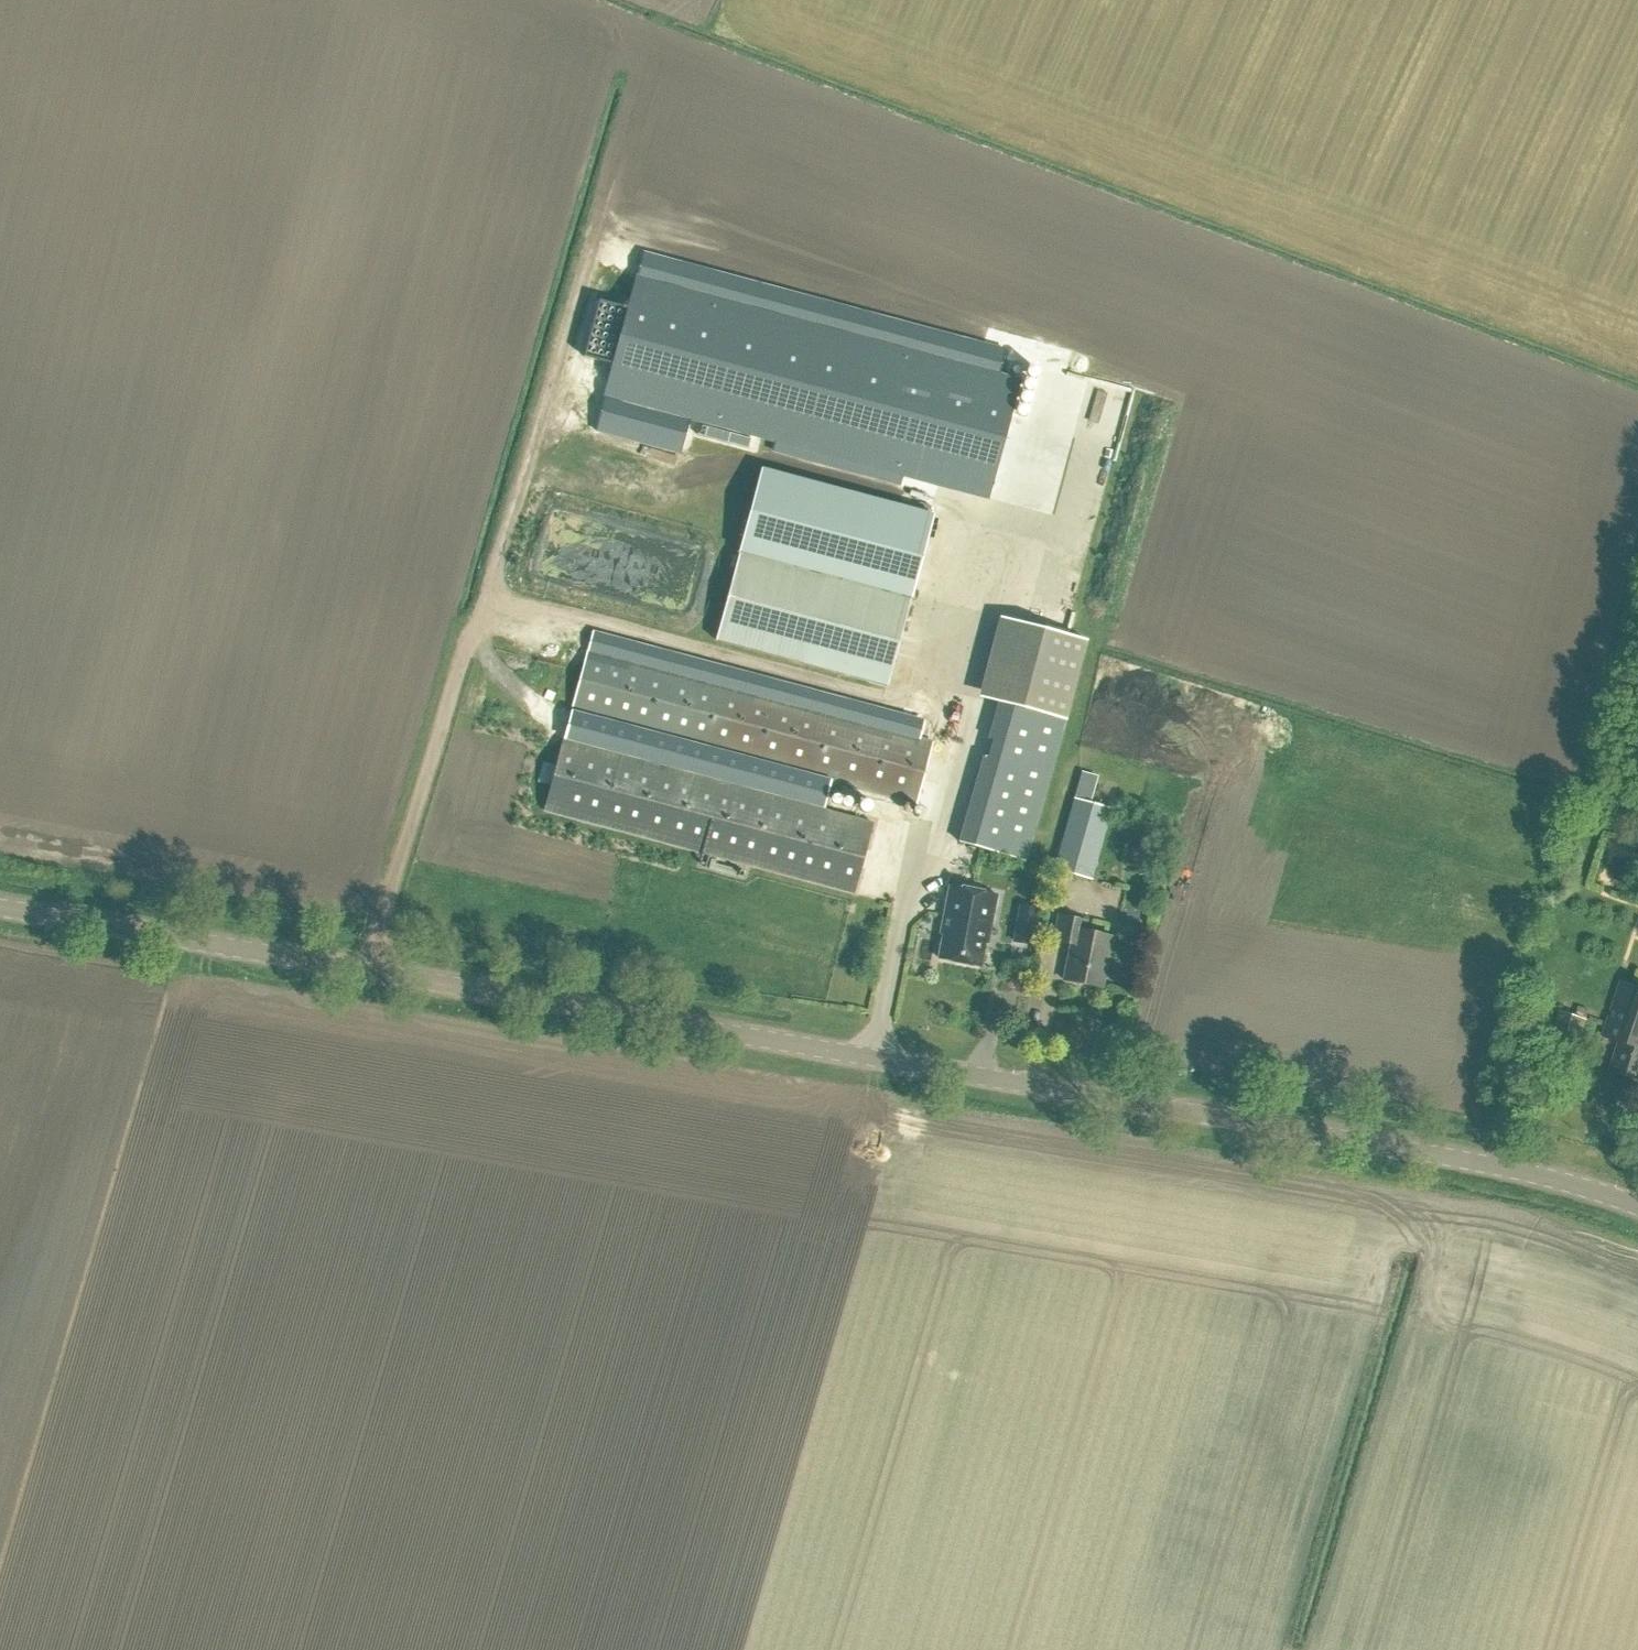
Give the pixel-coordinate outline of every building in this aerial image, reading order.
[(591,342),(590,345),(1001,494),(1020,424),(610,274),(591,342)] [(900,488),(903,478),(773,443),(770,453),(899,487),(900,488)] [(762,470),(739,555),(876,591),(911,601),(933,515),(762,470)] [(739,555),(729,591),(716,641),(888,687),(911,601),(876,591),(739,555)] [(934,743),(590,650),(573,709),(918,802),(934,743)] [(983,757),(959,843),(1026,862),(1064,722),(998,704),(987,742),(992,743),(988,759),(983,757)] [(854,893),(874,822),(566,738),(546,808),(854,893)] [(1111,809),(1090,804),(1097,776),(1081,772),(1054,870),(1092,880),(1111,809)] [(711,877),(709,885),(735,891),(737,882),(711,877)] [(997,896),(949,886),(940,935),(944,935),(939,958),(980,966),(985,941),(988,942),(997,896)] [(1019,905),(1013,936),(1035,940),(1041,909),(1019,905)] [(1088,922),(1058,915),(1052,940),(1069,943),(1061,979),(1101,988),(1112,937),(1086,931),(1088,922)] [(1623,983),(1605,1037),(1620,1042),(1611,1071),(1637,1080),(1637,988),(1623,983)] [(1560,1011),(1550,1043),(1578,1052),(1588,1020),(1560,1011)]
